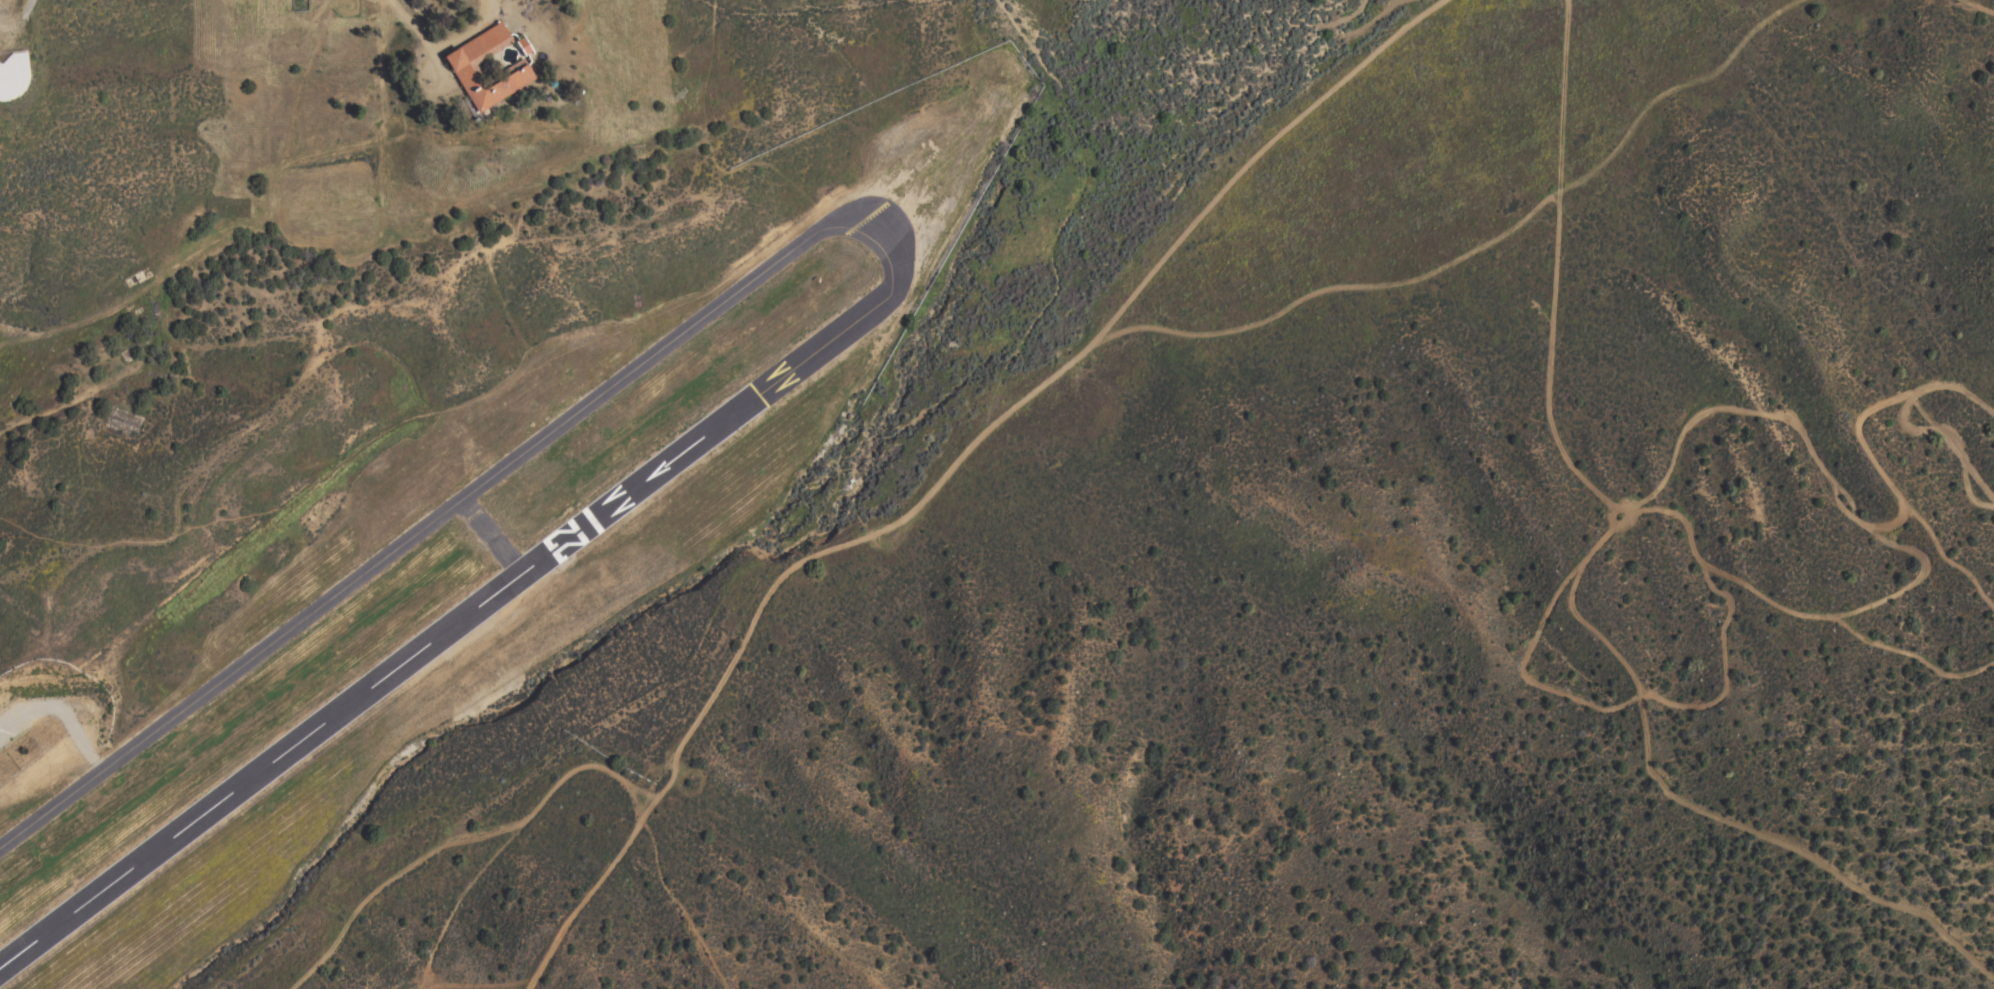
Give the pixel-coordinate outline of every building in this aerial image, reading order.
[(477,112),(442,56),(499,20),(512,41),(475,64),(485,80),(521,57),(534,77),(477,112)] [(5,99),(0,99),(0,62),(1,62),(10,52),(24,51),(26,73),(25,79),(23,88),(16,94),(5,99)]
